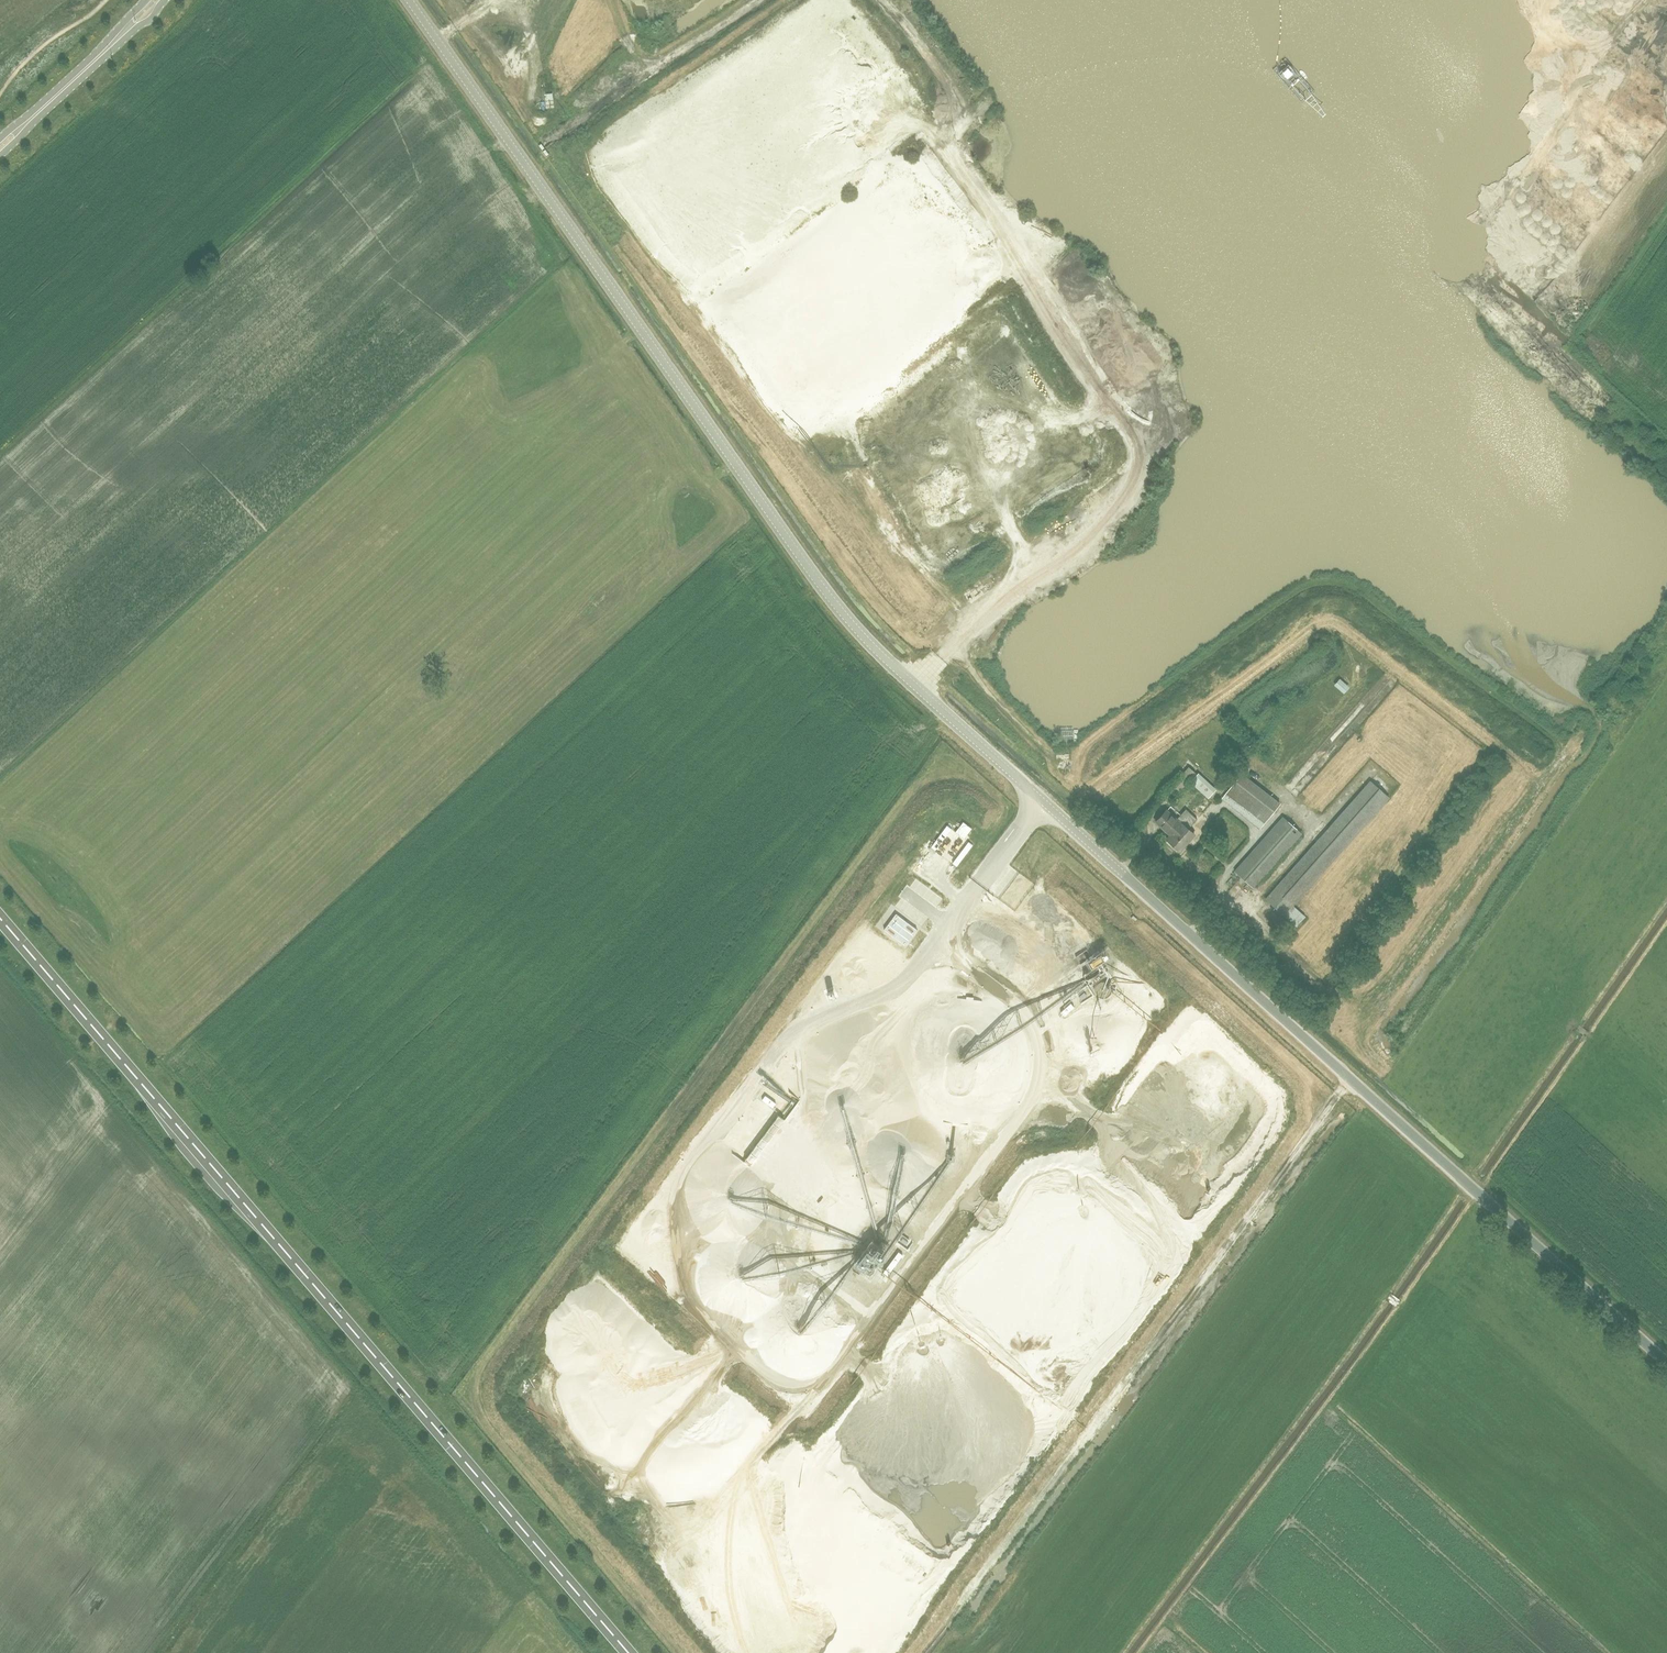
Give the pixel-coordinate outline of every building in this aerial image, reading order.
[(627,351),(616,360),(620,365),(631,357),(627,351)] [(989,589),(1001,579),(995,572),(983,583),(989,589)] [(973,605),(986,600),(981,588),(969,593),(973,605)] [(944,644),(953,631),(940,622),(931,634),(944,644)] [(1346,693),(1352,690),(1345,678),(1339,682),(1346,693)] [(1285,802),(1246,772),(1226,798),(1265,828),(1285,802)] [(1362,813),(1372,822),(1394,797),(1384,788),(1362,813)] [(1175,823),(1180,819),(1175,813),(1171,816),(1175,823)] [(1298,905),(1289,916),(1300,926),(1309,916),(1298,905)] [(437,1413),(432,1418),(454,1442),(459,1437),(437,1413)]
